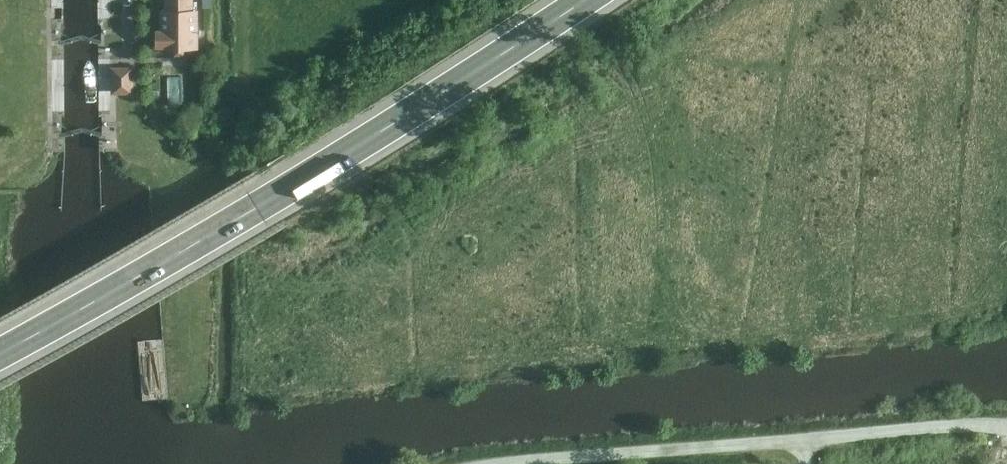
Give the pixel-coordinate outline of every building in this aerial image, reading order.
[(163,9),(156,9),(156,51),(200,51),(200,7),(192,7),(192,0),(163,0),(163,9)] [(135,98),(135,70),(112,70),(113,98),(135,98)]
